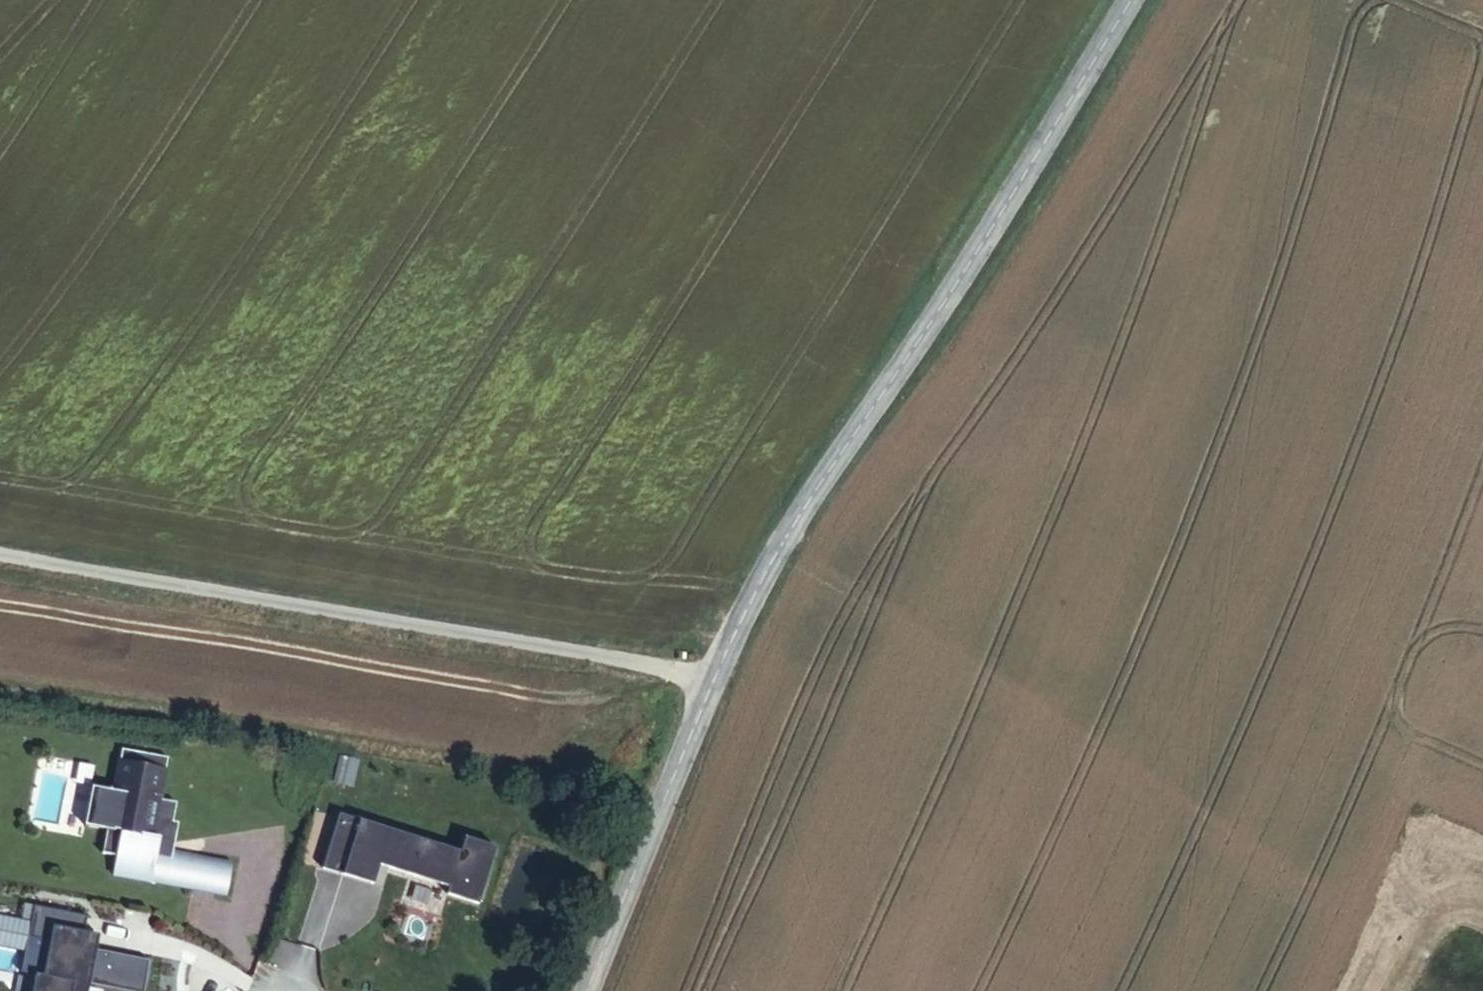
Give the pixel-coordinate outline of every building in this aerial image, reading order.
[(128,788),(106,784),(97,822),(120,826),(115,850),(130,853),(126,872),(164,879),(164,878),(240,892),(246,860),(187,849),(183,848),(185,839),(189,839),(193,820),(187,819),(191,800),(174,797),(182,755),(136,746),(128,788)] [(388,880),(394,861),(464,884),(462,891),(492,901),(511,844),(480,834),(476,849),(355,809),(337,863),(388,880)] [(108,954),(93,951),(94,946),(100,915),(47,906),(40,936),(64,942),(58,976),(50,974),(50,977),(49,982),(48,990),(102,990),(104,982),(154,990),(160,957),(109,948),(108,954)]
